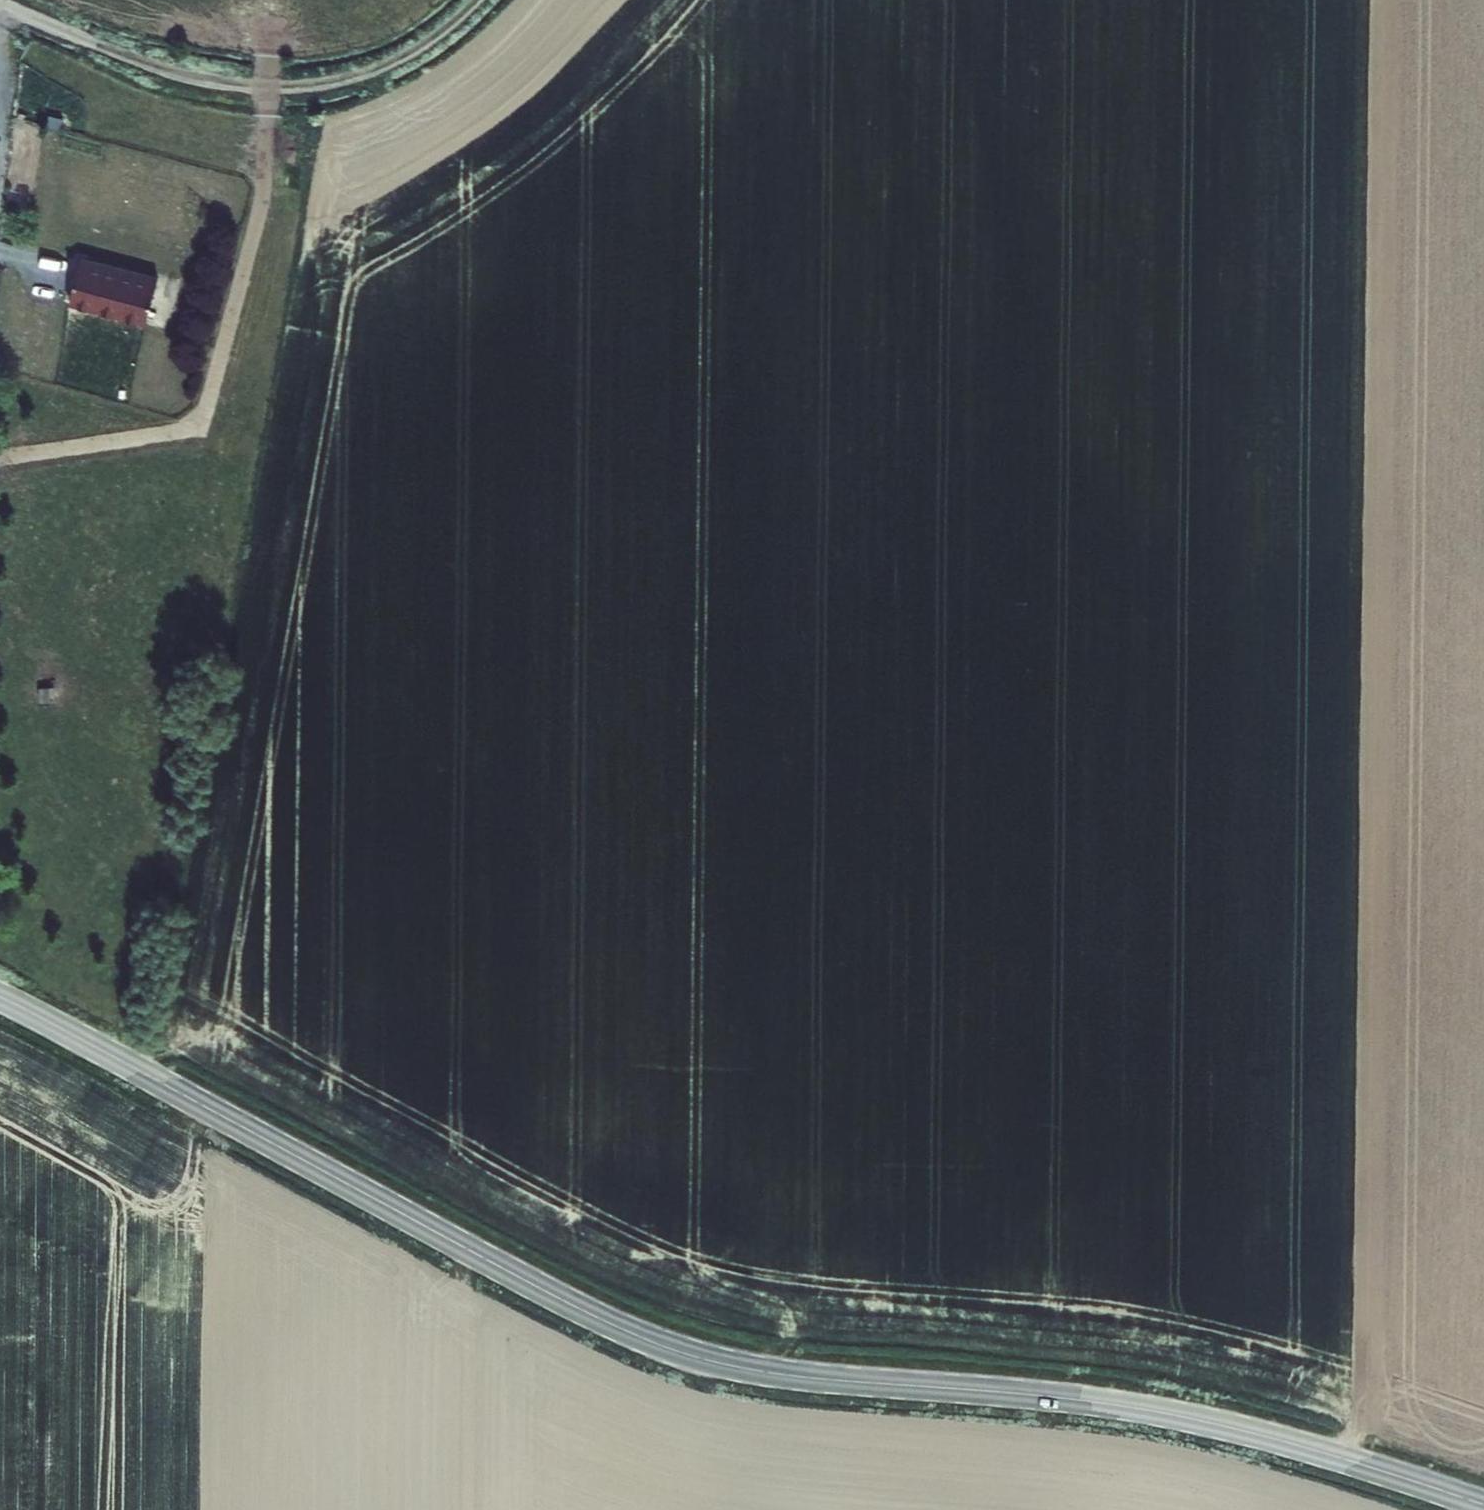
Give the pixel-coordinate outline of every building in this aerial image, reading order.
[(157,266),(79,246),(68,290),(146,309),(157,266)]
